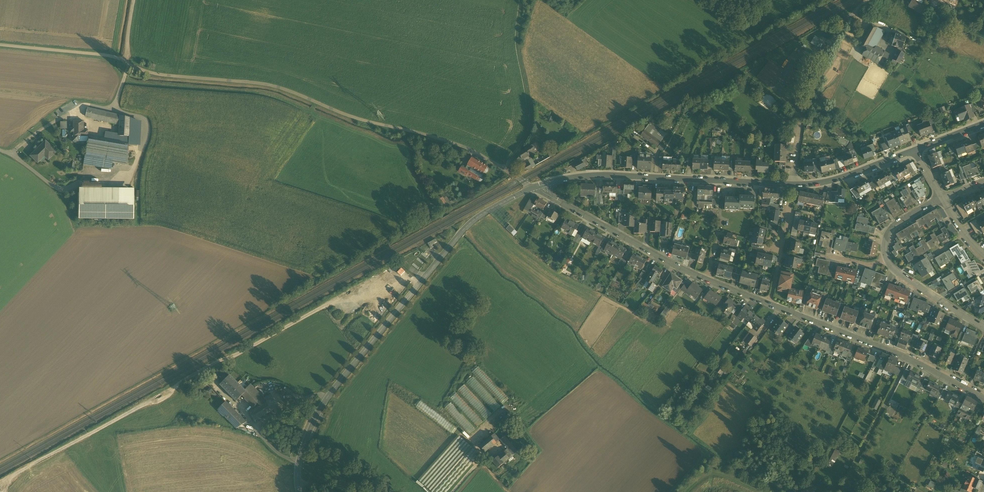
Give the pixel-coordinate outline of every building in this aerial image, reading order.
[(930,7),(925,4),(919,0),(918,0),(912,0),(908,7),(924,17),(930,7)] [(934,0),(931,4),(930,7),(930,6),(940,12),(944,7),(934,0)] [(952,12),(960,0),(934,0),(944,7),(952,12)] [(860,47),(865,50),(867,46),(875,50),(876,47),(884,32),(872,25),(860,47)] [(906,37),(896,34),(894,38),(893,43),(892,46),(893,47),(903,49),(906,37)] [(815,36),(811,43),(816,46),(820,39),(815,36)] [(878,64),(883,55),(878,52),(875,50),(867,46),(865,50),(862,55),(878,64)] [(898,63),(899,64),(904,55),(898,51),(893,60),(898,63)] [(889,54),(885,52),(883,55),(878,64),(883,67),(889,54)] [(156,65),(142,60),(140,65),(154,70),(156,65)] [(800,72),(793,69),(787,83),(795,86),(800,72)] [(747,86),(755,92),(755,91),(752,88),(753,87),(749,83),(747,86)] [(760,100),(772,110),(778,102),(766,92),(760,100)] [(772,110),(760,100),(758,103),(770,112),(772,110)] [(965,121),(967,121),(968,121),(969,119),(973,117),(972,113),(969,105),(955,111),(956,115),(957,115),(958,115),(960,120),(964,119),(965,121)] [(112,162),(128,165),(128,145),(130,118),(87,108),(85,116),(87,118),(119,125),(119,134),(119,141),(104,139),(88,136),(87,142),(85,156),(113,160),(112,162)] [(659,123),(663,126),(667,120),(662,116),(657,122),(659,123)] [(130,118),(128,145),(140,146),(141,121),(138,121),(130,118)] [(78,136),(88,136),(88,130),(83,130),(83,121),(73,121),(73,128),(72,128),(72,129),(71,129),(71,130),(70,130),(71,132),(73,132),(74,136),(72,136),(72,137),(72,142),(79,142),(78,136)] [(919,131),(921,137),(933,132),(930,125),(929,122),(928,122),(918,126),(920,131),(919,131)] [(648,127),(658,134),(660,131),(650,124),(648,127)] [(657,135),(658,134),(648,127),(647,127),(652,131),(655,133),(657,135)] [(901,130),(896,132),(901,145),(911,141),(906,128),(901,130)] [(657,147),(660,142),(655,138),(653,136),(650,134),(645,131),(641,136),(657,147)] [(901,145),(896,132),(896,131),(891,133),(892,136),(886,138),(886,137),(886,138),(887,142),(890,149),(901,145)] [(105,132),(104,139),(119,141),(119,134),(105,132)] [(848,147),(851,143),(841,137),(838,142),(848,147)] [(30,156),(38,163),(45,156),(46,155),(50,159),(56,153),(50,147),(50,146),(45,141),(30,156)] [(970,141),(963,144),(967,153),(973,151),(974,150),(972,146),(970,141)] [(890,149),(887,142),(882,145),(884,151),(890,149)] [(967,154),(967,153),(963,144),(963,143),(954,146),(957,152),(959,158),(967,155),(967,154)] [(780,162),(785,162),(785,145),(776,145),(775,162),(780,162)] [(520,156),(522,159),(522,160),(528,156),(534,153),(534,152),(530,146),(525,149),(526,150),(523,152),(523,154),(521,155),(520,156)] [(871,149),(870,149),(866,151),(865,147),(861,149),(862,152),(865,159),(873,156),(872,152),(871,149)] [(928,156),(930,162),(939,159),(937,153),(936,153),(931,155),(928,156)] [(637,169),(651,170),(651,163),(652,157),(652,156),(639,155),(638,155),(638,162),(637,169)] [(111,167),(112,162),(113,160),(85,156),(84,163),(111,167)] [(522,160),(522,159),(521,161),(520,162),(520,163),(521,165),(530,160),(528,156),(522,160)] [(851,156),(847,157),(842,159),(843,160),(845,166),(854,163),(853,160),(851,156)] [(602,167),(611,167),(612,160),(612,157),(606,157),(602,157),(602,160),(602,167)] [(620,168),(632,168),(632,162),(632,158),(621,157),(621,158),(622,158),(622,164),(620,164),(620,168)] [(468,165),(466,169),(462,167),(459,172),(467,177),(468,175),(476,180),(479,181),(480,182),(481,182),(482,181),(483,180),(483,179),(483,178),(482,177),(484,173),(486,173),(487,172),(488,171),(488,169),(487,168),(488,167),(477,160),(472,158),(468,165)] [(941,165),(939,159),(930,162),(933,168),(938,166),(941,165)] [(532,163),(530,160),(521,165),(519,166),(521,168),(523,173),(535,167),(532,163)] [(692,169),(700,169),(700,160),(698,160),(694,160),(693,160),(693,162),(692,167),(692,169)] [(708,160),(700,160),(700,169),(708,170),(708,168),(708,160)] [(758,172),(768,172),(768,166),(768,165),(767,165),(767,164),(762,164),(762,160),(757,160),(756,170),(758,170),(758,172)] [(835,170),(835,169),(833,160),(830,161),(821,163),(820,163),(820,166),(821,171),(822,173),(835,170)] [(574,165),(578,171),(585,167),(581,161),(574,165)] [(671,170),(672,162),(663,161),(663,167),(663,170),(671,170)] [(721,170),(722,161),(715,161),(714,161),(714,168),(714,170),(721,170)] [(680,162),(672,162),(671,170),(680,171),(681,162),(680,162)] [(735,171),(742,172),(743,162),(735,162),(735,164),(735,170),(735,171)] [(751,163),(743,162),(742,172),(750,172),(750,170),(750,165),(751,163)] [(813,172),(813,166),(813,163),(806,163),(805,163),(805,172),(809,172),(813,172)] [(909,174),(911,176),(915,174),(914,172),(914,171),(913,169),(910,164),(905,166),(910,174),(909,174)] [(967,178),(967,179),(980,174),(977,167),(975,168),(972,169),(970,165),(963,167),(965,173),(967,178)] [(905,166),(899,169),(904,177),(909,174),(910,174),(905,166)] [(898,180),(904,177),(899,169),(894,173),(898,180)] [(940,175),(943,181),(951,178),(949,172),(947,172),(942,174),(940,175)] [(885,173),(880,176),(884,184),(890,181),(888,177),(885,173)] [(879,187),(884,184),(880,176),(874,180),(875,180),(878,187),(879,187)] [(954,184),(951,178),(943,181),(945,187),(954,184)] [(866,180),(860,183),(865,191),(870,188),(868,184),(866,180)] [(917,195),(919,199),(926,195),(924,193),(922,190),(924,188),(920,181),(915,184),(918,188),(914,190),(917,195)] [(632,195),(633,195),(634,190),(634,183),(624,182),(624,191),(624,192),(624,194),(628,194),(632,195)] [(859,194),(865,191),(860,183),(855,186),(855,187),(859,194)] [(591,196),(595,196),(595,191),(595,188),(596,186),(581,185),(581,196),(585,196),(585,195),(591,195),(591,196)] [(640,199),(650,200),(651,187),(645,186),(644,187),(644,188),(640,188),(639,193),(639,195),(640,195),(640,199)] [(850,190),(854,196),(859,194),(855,187),(850,190)] [(673,204),(674,201),(674,200),(683,200),(683,195),(685,195),(686,194),(686,189),(678,189),(678,188),(677,188),(673,188),(673,191),(673,192),(665,191),(666,190),(657,190),(656,196),(656,200),(664,201),(664,203),(664,204),(666,204),(666,203),(669,203),(669,202),(673,203),(673,204)] [(768,199),(771,199),(771,190),(767,190),(767,189),(763,189),(763,193),(763,199),(768,199)] [(831,203),(836,203),(837,199),(838,199),(844,199),(845,190),(840,189),(840,193),(838,192),(832,192),(831,203)] [(903,203),(906,208),(914,203),(909,194),(906,189),(900,193),(903,197),(905,202),(903,203)] [(775,190),(771,190),(771,199),(774,199),(779,199),(779,194),(780,194),(780,190),(775,190)] [(798,202),(804,203),(806,193),(800,192),(798,202)] [(134,194),(79,193),(79,218),(133,219),(134,194)] [(725,210),(740,210),(740,208),(754,209),(754,197),(740,196),(740,198),(725,198),(725,210)] [(823,197),(817,196),(815,206),(821,207),(823,200),(823,197)] [(438,201),(443,209),(449,205),(444,198),(443,197),(441,198),(438,200),(438,201)] [(978,197),(973,200),(977,206),(978,208),(983,205),(978,197)] [(529,213),(530,213),(532,210),(532,209),(534,205),(536,201),(531,198),(524,210),(529,213)] [(541,210),(543,210),(547,203),(538,198),(536,201),(534,205),(541,210)] [(972,198),(967,201),(972,209),(977,206),(973,200),(972,198)] [(768,207),(770,207),(771,199),(768,199),(767,203),(766,203),(762,203),(762,206),(764,206),(768,207)] [(774,199),(771,199),(770,207),(778,209),(779,205),(774,205),(773,203),(774,199)] [(886,204),(892,215),(901,210),(894,199),(890,201),(886,203),(886,204)] [(966,212),(972,209),(967,201),(962,204),(962,206),(964,208),(966,211),(966,212)] [(873,213),(880,225),(888,220),(881,208),(880,208),(873,213)] [(926,215),(926,216),(930,222),(936,218),(938,222),(943,220),(937,209),(926,215)] [(547,217),(555,221),(559,215),(551,210),(549,213),(548,216),(547,217)] [(771,221),(777,222),(779,215),(780,212),(778,212),(772,211),(772,213),(773,215),(773,217),(771,218),(771,221)] [(932,225),(930,222),(926,216),(923,218),(923,217),(916,221),(917,223),(920,228),(926,224),(928,228),(932,225)] [(624,226),(634,227),(635,223),(635,220),(635,217),(625,217),(625,222),(624,226)] [(855,230),(868,233),(869,226),(866,226),(868,219),(863,218),(858,217),(855,230)] [(568,234),(572,236),(575,230),(576,231),(579,226),(573,223),(567,219),(562,228),(569,232),(568,234)] [(656,230),(660,230),(661,223),(661,221),(651,221),(650,229),(650,232),(655,232),(656,230)] [(798,231),(804,232),(806,222),(800,221),(799,222),(799,225),(798,227),(798,230),(798,231)] [(639,224),(635,223),(634,227),(634,234),(644,234),(644,230),(645,224),(644,224),(639,224)] [(668,223),(661,223),(660,230),(660,232),(660,237),(661,237),(668,238),(669,236),(671,236),(671,232),(672,232),(672,224),(668,223)] [(818,225),(812,223),(810,233),(816,234),(818,225)] [(923,233),(920,228),(917,223),(913,225),(906,229),(907,229),(910,235),(913,233),(916,231),(919,235),(923,233)] [(943,233),(936,237),(940,243),(940,244),(947,240),(947,239),(949,238),(949,239),(951,237),(945,228),(945,227),(941,229),(941,230),(943,233)] [(583,238),(591,242),(596,233),(588,229),(584,236),(583,238)] [(755,229),(754,236),(763,238),(765,232),(765,231),(761,230),(755,229)] [(912,239),(910,235),(907,229),(903,231),(896,235),(897,237),(900,241),(903,239),(906,238),(908,241),(912,239)] [(822,247),(828,248),(829,241),(829,240),(830,240),(831,234),(822,232),(820,241),(823,241),(822,247)] [(604,238),(596,233),(591,242),(591,243),(592,241),(601,245),(604,238)] [(936,246),(940,243),(936,237),(934,234),(930,236),(932,240),(926,243),(929,250),(930,250),(936,246)] [(723,244),(734,247),(735,240),(732,239),(732,238),(727,236),(726,238),(725,237),(723,244)] [(762,246),(763,238),(754,236),(752,244),(759,245),(762,246)] [(846,252),(846,250),(848,242),(849,239),(844,237),(843,241),(839,240),(836,240),(836,241),(834,249),(846,252)] [(437,242),(435,239),(428,244),(431,249),(434,247),(432,245),(437,242)] [(926,252),(929,250),(926,243),(924,240),(920,242),(922,246),(920,247),(915,250),(919,256),(926,252)] [(605,250),(613,255),(618,245),(610,241),(607,246),(604,250),(605,250)] [(789,252),(798,253),(798,250),(800,250),(800,249),(801,244),(795,243),(791,242),(789,252)] [(858,245),(848,242),(846,250),(856,252),(858,245)] [(865,254),(874,256),(877,244),(875,244),(868,242),(865,254)] [(626,250),(618,245),(613,255),(614,253),(622,257),(626,250)] [(673,255),(679,257),(682,247),(675,245),(674,246),(672,253),(674,254),(674,255),(673,255)] [(958,255),(963,264),(969,260),(964,250),(962,251),(960,248),(958,245),(950,249),(951,251),(954,257),(956,256),(958,255)] [(917,258),(919,256),(915,250),(913,246),(909,248),(911,252),(905,256),(908,262),(915,258),(916,257),(917,258)] [(690,249),(682,247),(679,257),(685,259),(686,257),(687,257),(686,259),(687,259),(688,253),(690,249)] [(697,262),(703,264),(706,254),(700,252),(701,250),(696,249),(695,254),(693,260),(694,260),(695,260),(696,260),(698,260),(697,262)] [(729,261),(730,261),(732,253),(732,252),(729,251),(722,250),(720,259),(729,261)] [(945,254),(949,260),(954,257),(951,251),(945,254)] [(935,259),(940,268),(950,262),(949,260),(945,254),(945,253),(935,259)] [(634,254),(629,262),(635,266),(640,258),(640,257),(634,254)] [(755,264),(763,266),(766,256),(758,254),(757,255),(757,258),(755,264)] [(773,257),(766,256),(763,266),(771,267),(772,263),(773,257)] [(785,267),(796,269),(797,264),(801,265),(802,261),(802,260),(793,259),(787,257),(785,267)] [(643,259),(640,258),(635,266),(641,270),(646,261),(643,259)] [(918,269),(922,277),(933,271),(926,259),(918,264),(916,265),(918,269)] [(826,275),(827,275),(828,270),(829,262),(818,260),(817,265),(820,266),(819,273),(826,275)] [(964,271),(968,269),(966,266),(971,263),(969,260),(963,264),(962,265),(961,265),(964,271)] [(974,261),(971,263),(966,266),(968,269),(972,277),(976,275),(980,272),(980,271),(977,266),(976,266),(975,265),(976,264),(974,261)] [(717,274),(731,278),(732,273),(733,268),(719,265),(717,274)] [(647,289),(653,292),(658,286),(662,280),(659,279),(659,277),(663,271),(655,266),(649,276),(646,281),(646,282),(650,284),(647,289)] [(835,279),(854,283),(856,271),(837,267),(835,279)] [(866,284),(871,286),(875,273),(866,269),(863,278),(861,282),(861,283),(866,284)] [(668,279),(666,282),(671,285),(674,287),(676,289),(677,289),(681,282),(682,281),(674,276),(674,275),(671,273),(669,277),(669,276),(667,279),(668,279)] [(731,279),(737,281),(739,275),(732,273),(731,278),(731,279)] [(744,284),(747,285),(750,274),(749,274),(749,275),(743,273),(742,276),(740,283),(740,284),(744,285),(744,284)] [(781,291),(789,293),(790,290),(793,275),(789,274),(786,273),(786,274),(782,273),(780,281),(780,282),(780,283),(778,289),(781,290),(781,291)] [(885,276),(875,273),(871,286),(876,288),(881,289),(882,284),(879,283),(880,280),(884,281),(885,276)] [(944,283),(948,291),(955,287),(951,281),(956,279),(953,273),(942,279),(944,283)] [(751,274),(750,274),(747,285),(751,286),(750,286),(754,287),(755,286),(756,279),(757,277),(751,275),(751,274)] [(760,291),(767,292),(770,282),(762,280),(760,290),(760,291)] [(980,293),(983,290),(981,285),(978,281),(974,283),(974,282),(968,286),(971,293),(978,289),(980,293)] [(667,290),(671,285),(666,282),(662,287),(667,290)] [(678,293),(681,289),(685,284),(681,282),(677,289),(676,289),(675,291),(678,293)] [(691,294),(696,299),(702,291),(693,283),(689,288),(687,291),(691,294)] [(689,288),(685,284),(681,289),(685,293),(687,291),(689,288)] [(885,295),(906,303),(908,299),(910,292),(889,284),(887,290),(885,295)] [(964,297),(966,301),(970,299),(965,289),(961,291),(960,291),(954,295),(957,301),(961,299),(964,297)] [(701,298),(703,300),(705,297),(709,292),(707,290),(701,298)] [(710,301),(716,306),(722,298),(717,295),(717,296),(710,290),(709,292),(705,297),(710,300),(710,301)] [(803,292),(790,290),(789,293),(788,296),(787,299),(789,299),(789,302),(796,304),(796,303),(800,304),(801,304),(801,301),(803,292)] [(806,306),(811,308),(817,293),(812,291),(806,306)] [(822,295),(817,293),(811,308),(817,310),(821,299),(822,295)] [(983,296),(982,296),(976,300),(979,306),(975,309),(978,314),(983,311),(983,297),(983,296)] [(723,306),(731,312),(734,309),(737,305),(729,299),(728,300),(723,306)] [(919,310),(925,312),(927,306),(928,304),(914,299),(912,304),(910,309),(918,312),(919,310)] [(822,311),(829,314),(833,302),(827,300),(825,304),(822,311)] [(839,305),(833,302),(829,314),(836,316),(838,309),(840,305),(839,305)] [(662,313),(666,315),(672,308),(672,307),(668,305),(662,313)] [(728,316),(731,312),(723,306),(720,310),(728,316)] [(743,317),(749,322),(754,316),(748,310),(749,309),(745,306),(741,311),(742,312),(738,317),(741,319),(743,317)] [(841,319),(847,322),(851,310),(845,308),(843,312),(841,319)] [(858,312),(851,310),(847,322),(854,324),(856,317),(858,313),(858,312)] [(860,326),(865,328),(870,313),(865,311),(863,316),(860,326)] [(929,323),(936,326),(938,321),(939,319),(942,320),(944,315),(934,311),(931,319),(929,323)] [(875,315),(870,313),(865,328),(870,330),(874,319),(875,315)] [(761,321),(754,316),(749,322),(755,326),(756,327),(754,329),(757,332),(761,327),(765,322),(762,319),(761,321)] [(727,324),(734,329),(737,326),(732,323),(733,322),(730,320),(727,324)] [(777,333),(780,335),(784,331),(787,326),(782,322),(781,322),(779,320),(771,331),(776,334),(777,333)] [(951,336),(956,338),(961,325),(950,320),(949,323),(946,329),(953,332),(951,336)] [(751,330),(755,326),(749,322),(746,326),(751,330)] [(877,334),(884,336),(888,326),(881,323),(877,334)] [(889,326),(888,326),(884,336),(892,339),(896,329),(895,328),(889,326)] [(793,342),(796,344),(803,334),(800,332),(801,331),(795,327),(795,329),(790,335),(789,337),(793,340),(793,342)] [(902,330),(901,336),(909,339),(911,333),(902,330)] [(968,344),(974,346),(977,339),(975,338),(976,336),(973,335),(974,333),(967,330),(965,334),(963,339),(969,342),(968,344)] [(812,344),(820,347),(823,337),(816,334),(814,339),(812,344)] [(757,339),(751,335),(746,342),(751,346),(757,339)] [(905,350),(909,339),(901,336),(900,336),(900,338),(899,340),(896,347),(905,350)] [(806,343),(812,346),(812,344),(814,339),(810,337),(806,343)] [(831,340),(823,337),(820,347),(819,347),(826,350),(827,350),(830,344),(831,340)] [(834,352),(841,354),(845,342),(838,339),(835,346),(833,351),(834,352)] [(845,342),(841,354),(844,356),(848,357),(851,351),(853,345),(845,342)] [(916,349),(923,352),(926,346),(927,345),(926,345),(920,342),(919,342),(916,349)] [(929,356),(936,359),(941,349),(938,347),(937,347),(936,348),(934,347),(934,346),(933,346),(929,356)] [(855,358),(864,361),(867,352),(858,349),(855,358)] [(951,349),(949,353),(947,351),(942,362),(950,365),(954,355),(955,351),(951,349)] [(880,359),(884,361),(888,362),(890,357),(890,356),(881,353),(879,358),(879,359),(880,359)] [(868,360),(874,363),(877,357),(870,355),(868,360)] [(888,362),(884,370),(892,373),(893,373),(895,368),(895,367),(898,360),(890,357),(888,362)] [(954,371),(962,374),(967,361),(959,357),(957,363),(954,371)] [(884,370),(888,362),(884,361),(880,368),(879,369),(883,371),(884,370)] [(490,378),(478,366),(472,372),(481,382),(484,379),(486,381),(490,378)] [(865,380),(868,381),(875,368),(872,367),(865,380)] [(893,373),(898,376),(901,370),(895,367),(895,368),(893,373)] [(905,386),(909,388),(912,383),(917,386),(918,386),(920,382),(922,378),(921,377),(921,378),(918,376),(906,369),(901,379),(907,382),(905,386)] [(973,380),(979,382),(983,374),(977,371),(976,374),(973,379),(973,380)] [(219,385),(235,400),(241,394),(244,391),(227,376),(219,385)] [(925,379),(923,383),(920,388),(926,391),(928,388),(928,387),(930,382),(925,379)] [(936,396),(939,392),(940,388),(941,388),(940,387),(937,386),(930,382),(928,387),(928,388),(926,391),(931,393),(936,396)] [(915,391),(916,388),(917,386),(912,383),(909,388),(915,391)] [(241,394),(254,406),(257,403),(260,405),(266,402),(264,398),(265,398),(258,392),(250,384),(244,391),(241,394)] [(271,392),(272,394),(279,406),(286,403),(283,399),(278,389),(271,392)] [(941,393),(940,396),(946,399),(947,397),(946,397),(949,392),(944,389),(943,390),(941,393)] [(955,406),(957,402),(960,398),(959,397),(959,398),(956,396),(949,392),(946,397),(947,397),(946,399),(945,401),(949,403),(955,406)] [(253,420),(279,406),(272,394),(265,398),(264,398),(266,402),(260,405),(248,411),(253,420)] [(967,397),(960,409),(971,415),(977,403),(967,397)] [(216,409),(235,428),(245,421),(224,400),(216,409)] [(968,420),(971,415),(960,409),(957,415),(961,417),(964,419),(968,420)] [(495,433),(491,436),(496,442),(500,440),(500,439),(499,439),(495,433)] [(485,452),(496,442),(491,436),(480,446),(485,452)] [(500,440),(508,449),(511,452),(513,455),(518,452),(504,436),(500,440)] [(835,449),(831,458),(836,461),(840,452),(835,449)] [(504,463),(510,458),(507,455),(504,452),(498,456),(504,463)] [(982,455),(976,452),(974,456),(983,460),(983,456),(982,455)] [(492,461),(498,468),(504,463),(498,456),(492,461)] [(983,473),(983,460),(974,456),(978,458),(976,461),(975,464),(979,466),(978,470),(983,473)] [(831,469),(836,461),(831,458),(827,466),(831,469)] [(975,479),(970,477),(969,477),(967,482),(966,482),(964,484),(965,485),(963,489),(963,490),(968,491),(971,491),(973,488),(979,490),(982,482),(976,479),(975,479)] [(928,486),(933,489),(936,484),(931,481),(928,486)]
